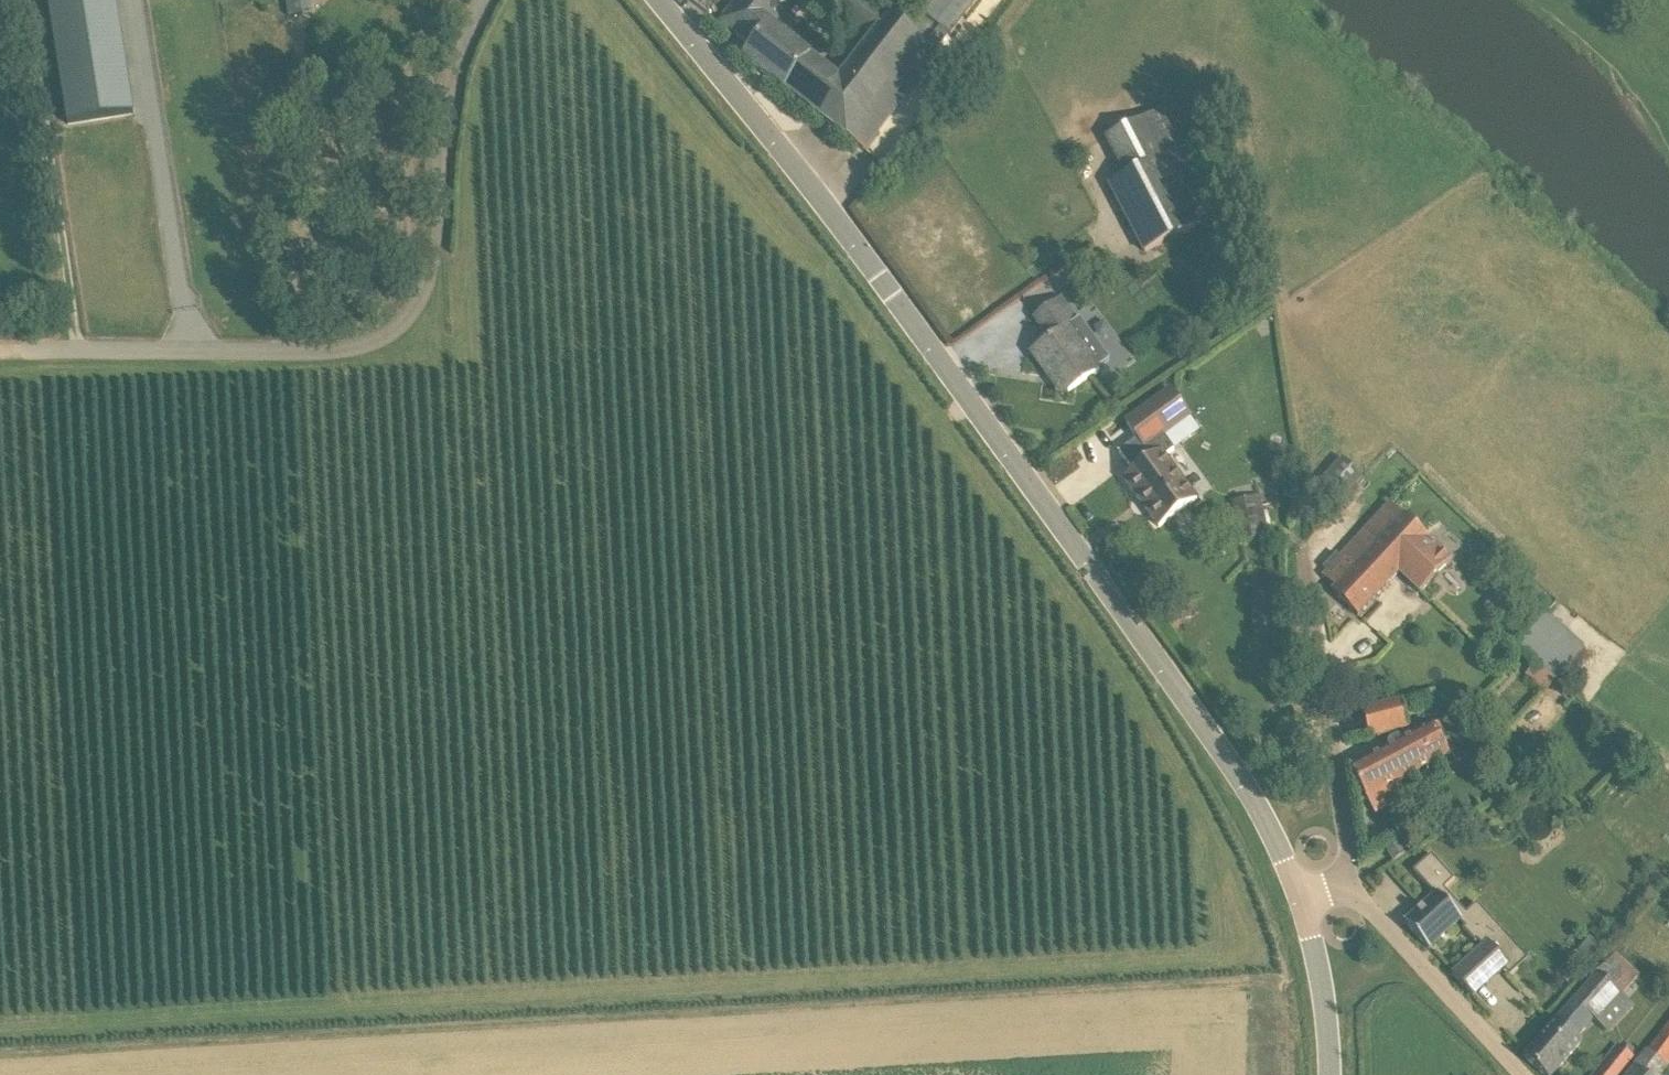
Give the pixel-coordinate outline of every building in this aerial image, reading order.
[(78,124),(135,114),(117,0),(48,0),(68,125),(78,124)] [(881,129),(865,116),(922,42),(868,0),(821,0),(871,39),(840,79),(772,26),(793,0),(739,0),(722,22),(753,47),(745,57),(779,84),(779,83),(866,151),(867,150),(866,149),(881,129)] [(923,15),(951,36),(979,0),(934,0),(923,15)] [(1145,119),(1158,144),(1164,157),(1178,150),(1179,153),(1183,150),(1163,111),(1161,111),(1145,119)] [(1171,174),(1172,173),(1163,157),(1111,185),(1145,253),(1199,224),(1171,174)] [(1196,194),(1186,199),(1192,211),(1203,206),(1196,194)] [(1096,364),(1106,357),(1076,315),(1074,317),(1059,297),(1034,316),(1052,340),(1033,353),(1045,370),(1051,366),(1070,393),(1100,370),(1096,364)] [(1194,418),(1172,391),(1127,423),(1144,447),(1133,455),(1142,468),(1126,480),(1147,508),(1161,527),(1198,500),(1166,456),(1175,450),(1166,438),(1194,418)] [(1364,478),(1342,458),(1314,488),(1336,508),(1339,505),(1350,493),(1364,478)] [(1295,501),(1300,487),(1290,483),(1285,497),(1295,501)] [(1346,512),(1357,500),(1350,493),(1339,505),(1346,512)] [(1263,507),(1275,504),(1273,495),(1261,497),(1261,495),(1234,502),(1243,542),(1268,537),(1263,507)] [(1454,561),(1417,527),(1391,504),(1324,577),(1337,589),(1333,593),(1360,618),(1401,574),(1423,594),(1454,561)] [(1548,613),(1518,646),(1537,663),(1556,680),(1557,680),(1586,648),(1548,613)] [(1545,692),(1556,680),(1537,663),(1526,675),(1545,692)] [(1403,700),(1364,710),(1370,738),(1410,729),(1403,700)] [(1434,728),(1352,770),(1375,813),(1408,796),(1400,782),(1449,757),(1434,728)] [(1377,832),(1362,834),(1364,850),(1379,848),(1377,832)] [(1397,843),(1387,849),(1396,863),(1406,857),(1397,843)] [(1436,896),(1434,897),(1405,924),(1415,934),(1429,950),(1459,922),(1465,928),(1463,930),(1476,944),(1478,942),(1483,948),(1453,976),(1474,998),(1504,970),(1507,966),(1509,965),(1499,953),(1490,944),(1501,934),(1503,932),(1477,904),(1467,914),(1454,899),(1445,890),(1453,882),(1455,880),(1432,855),(1414,872),(1423,882),(1436,896)] [(1640,975),(1616,954),(1598,973),(1525,1059),(1543,1074),(1555,1074),(1584,1044),(1580,1040),(1596,1023),(1607,1033),(1633,1004),(1622,994),(1640,975)] [(1668,1064),(1668,1027),(1631,1074),(1661,1074),(1668,1064)] [(1619,1045),(1596,1074),(1625,1074),(1637,1060),(1619,1045)]
